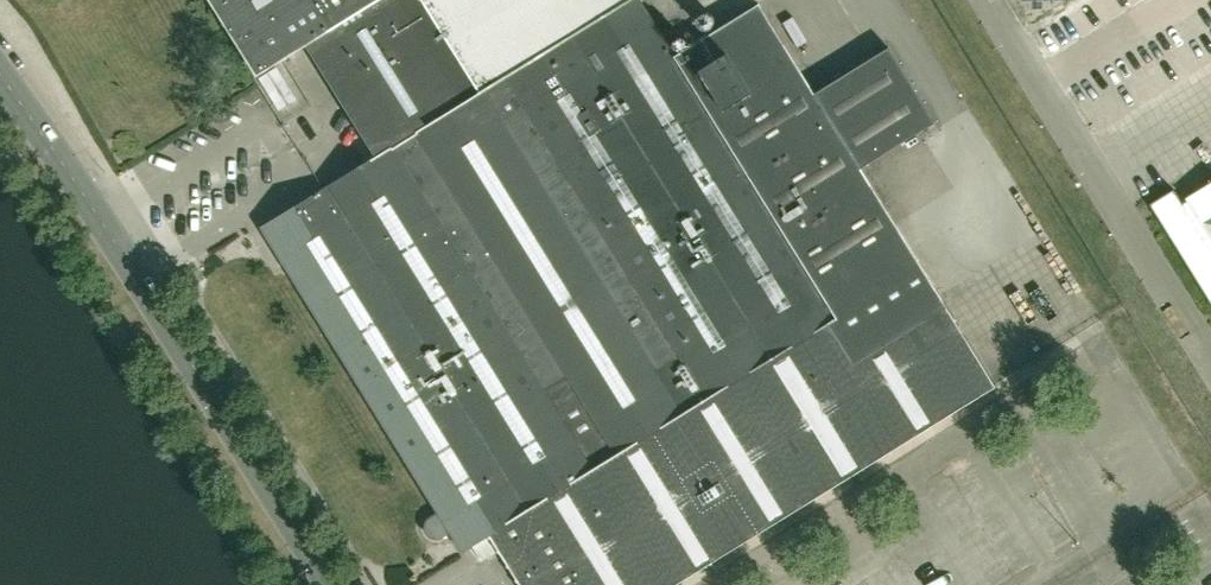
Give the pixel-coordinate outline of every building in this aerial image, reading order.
[(322,36),(392,148),(264,227),(440,512),(431,518),(429,520),(428,521),(427,524),(426,527),(427,529),(427,532),(429,535),(431,537),(434,538),(437,538),(439,538),(441,538),(452,532),(464,551),(489,535),(521,584),(674,584),(995,385),(946,306),(861,169),(895,147),(936,123),(889,48),(815,94),(759,5),(675,57),(639,0),(211,0),(259,76),(322,36)] [(288,68),(271,78),(290,112),(308,102),(288,68)] [(1182,202),(1174,189),(1150,204),(1210,302),(1210,184),(1182,202)]
